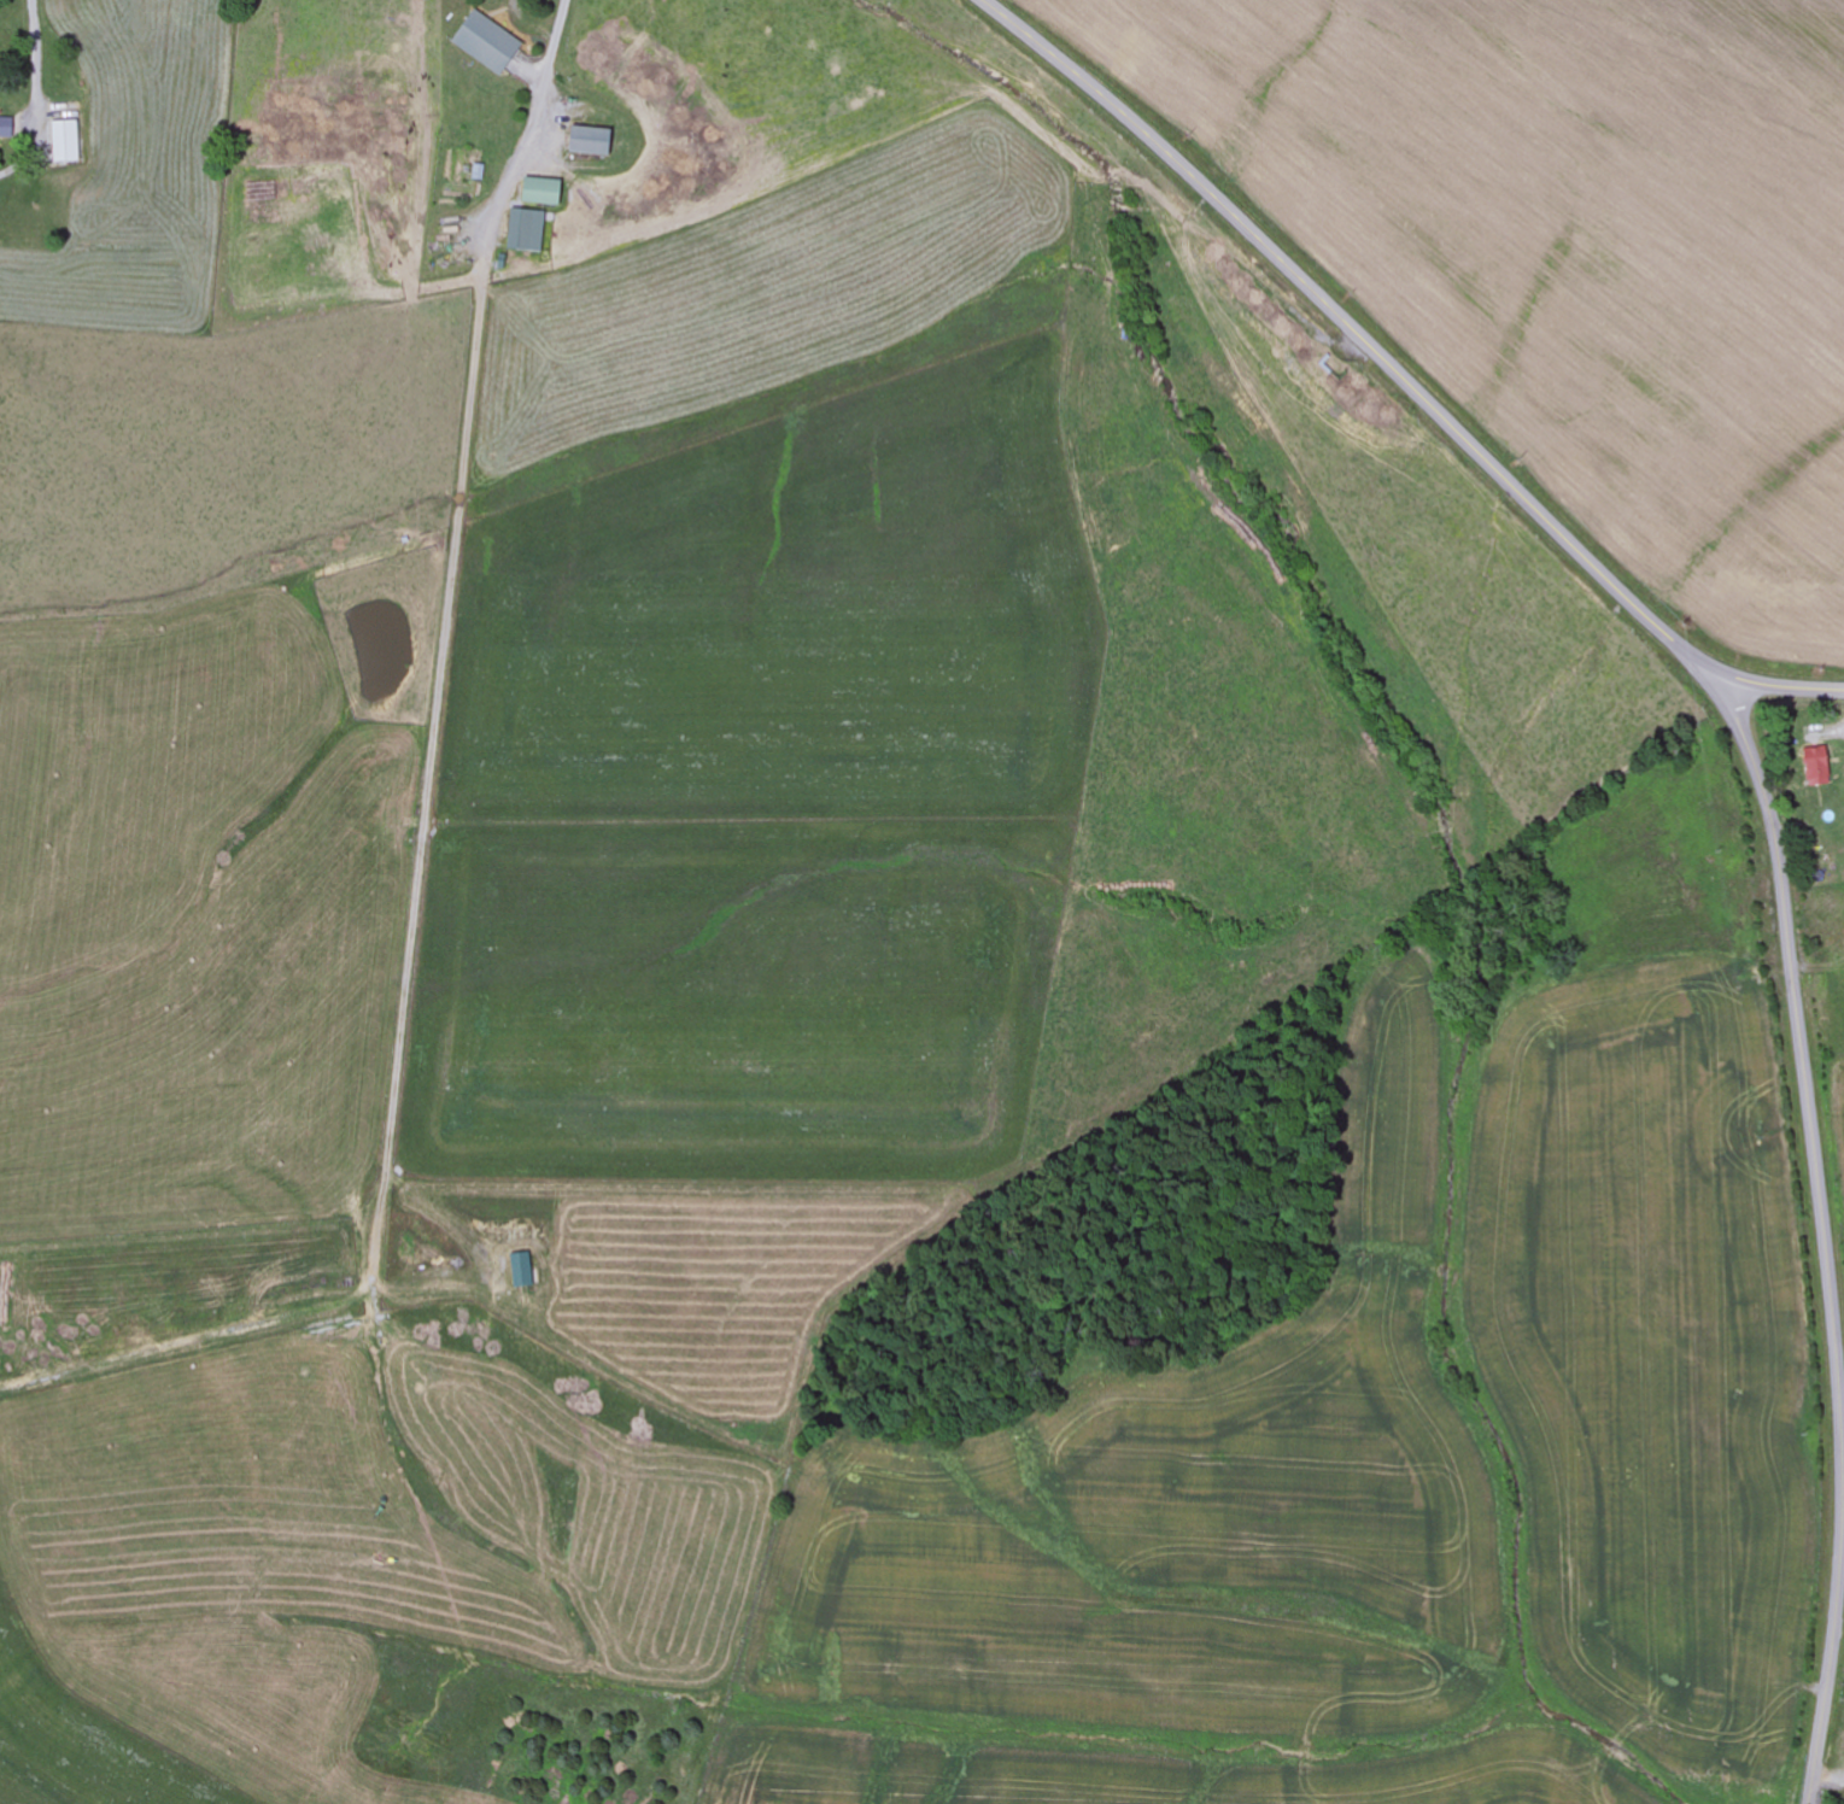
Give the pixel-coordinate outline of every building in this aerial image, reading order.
[(498,77),(520,45),(470,11),(448,44),(498,77)] [(13,120),(0,120),(0,139),(13,140),(13,120)] [(50,164),(82,164),(81,123),(49,124),(50,164)] [(613,132),(565,130),(564,156),(612,158),(613,132)] [(562,207),(563,183),(518,182),(517,206),(562,207)] [(540,213),(507,212),(505,252),(539,253),(540,213)] [(1826,785),(1825,749),(1802,750),(1804,787),(1826,785)] [(530,1288),(528,1254),(508,1255),(510,1289),(530,1288)]
